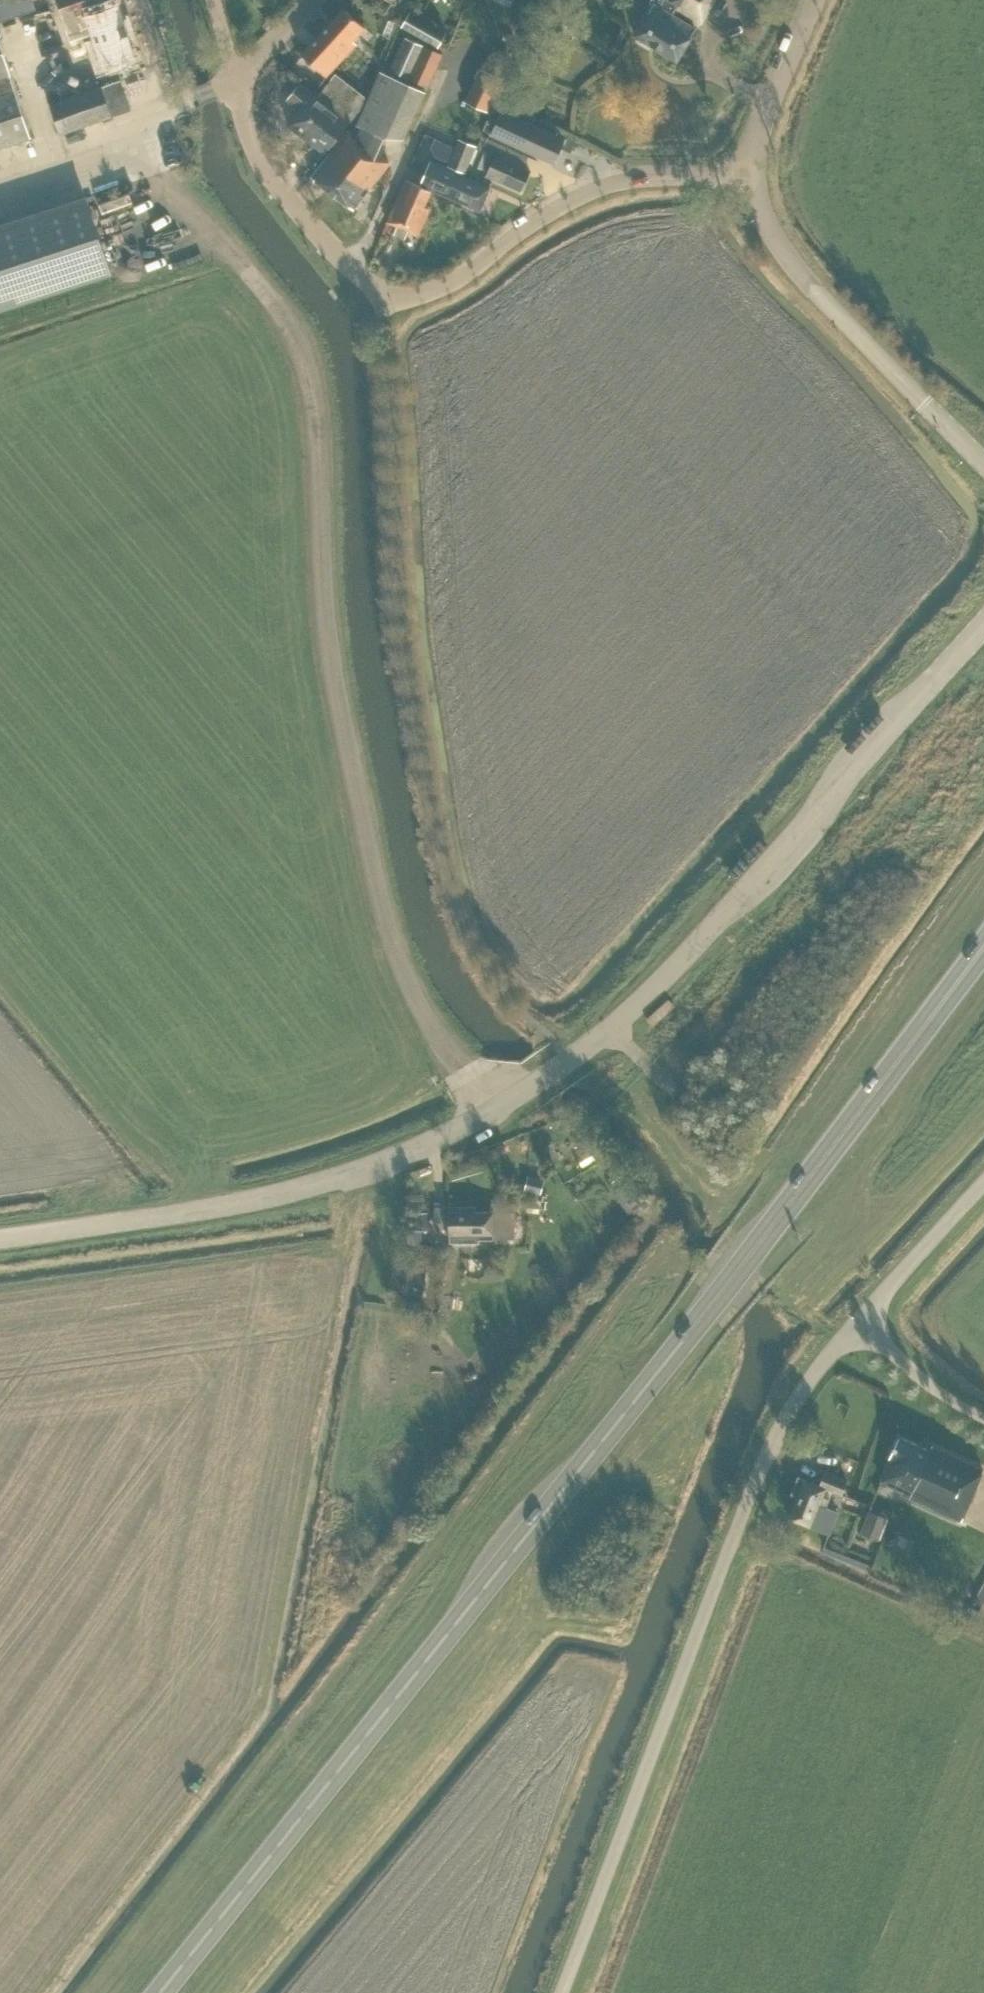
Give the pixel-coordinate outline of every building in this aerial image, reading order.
[(0,1),(0,20),(35,8),(32,0),(3,0),(0,1)] [(100,0),(81,0),(59,7),(70,41),(91,34),(102,66),(135,55),(118,3),(103,8),(100,0)] [(714,0),(655,0),(634,34),(677,60),(697,26),(699,26),(714,0)] [(323,31),(302,54),(326,76),(347,54),(356,43),(353,40),(365,28),(344,8),(323,31)] [(446,32),(411,12),(403,26),(437,46),(446,32)] [(568,34),(575,23),(567,18),(560,29),(568,34)] [(391,70),(428,87),(443,54),(406,37),(391,70)] [(0,43),(0,146),(30,136),(0,43)] [(348,131),(312,177),(353,209),(390,163),(376,153),(386,138),(404,138),(425,91),(381,71),(356,125),(358,126),(352,134),(348,131)] [(288,124),(325,153),(360,109),(365,97),(336,74),(318,97),(300,83),(287,100),(299,109),(288,124)] [(121,80),(50,105),(60,134),(131,110),(121,80)] [(494,107),(484,129),(491,132),(555,162),(562,148),(571,152),(577,139),(552,127),(549,133),(502,110),(494,107)] [(459,139),(448,166),(466,173),(476,146),(459,139)] [(474,165),(484,169),(491,153),(481,148),(474,165)] [(487,175),(521,190),(530,170),(496,155),(487,175)] [(430,161),(420,186),(431,191),(432,188),(480,210),(490,186),(430,161)] [(425,204),(431,191),(420,186),(405,179),(387,221),(397,226),(394,234),(405,238),(408,231),(418,235),(430,207),(425,204)] [(541,1194),(544,1178),(528,1174),(524,1190),(541,1194)] [(515,1211),(475,1211),(475,1206),(449,1206),(449,1235),(479,1235),(479,1239),(494,1238),(515,1238),(515,1211)] [(416,1230),(428,1230),(428,1212),(416,1212),(416,1230)] [(444,1295),(442,1306),(452,1308),(454,1296),(444,1295)] [(908,1493),(907,1496),(962,1521),(983,1470),(983,1469),(932,1446),(930,1450),(902,1438),(892,1460),(895,1461),(885,1483),(908,1493)] [(842,1494),(847,1480),(826,1471),(821,1485),(799,1476),(792,1493),(797,1495),(789,1518),(830,1534),(838,1512),(826,1507),(832,1490),(842,1494)] [(859,1532),(878,1540),(887,1517),(868,1510),(859,1532)]
